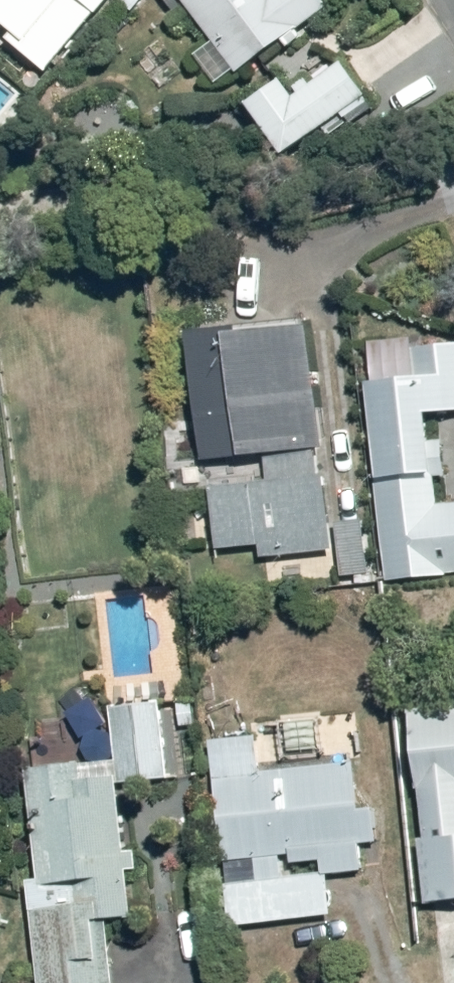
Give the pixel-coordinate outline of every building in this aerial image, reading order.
[(15,33),(57,67),(112,0),(42,0),(15,33)] [(181,19),(193,10),(216,38),(199,51),(222,80),(238,67),(242,73),(284,39),(292,49),(353,0),(166,0),(181,19)] [(296,93),(282,73),(249,97),(289,154),(372,95),(346,57),(296,93)] [(314,322),(197,331),(206,456),(269,451),(271,479),(217,483),(221,546),(264,543),(265,555),(335,550),(329,470),(312,471),(311,450),(324,449),(314,322)] [(375,377),(380,520),(342,521),(344,582),(452,578),(452,569),(453,569),(453,497),(443,497),(441,415),(453,415),(453,336),(420,337),(421,368),(405,369),(405,376),(375,377)] [(425,788),(427,901),(453,900),(453,691),(417,692),(419,788),(425,788)] [(31,763),(41,873),(33,874),(42,982),(119,982),(113,917),(138,915),(134,871),(142,870),(140,849),(130,850),(124,780),(174,775),(167,701),(117,706),(122,755),(31,763)] [(265,734),(214,739),(226,860),(257,857),(259,878),(231,881),(235,925),(336,915),(332,872),(362,869),(360,844),(381,842),(378,809),(364,810),(359,758),(268,766),(265,734)] [(10,913),(0,910),(0,949),(10,913)]
